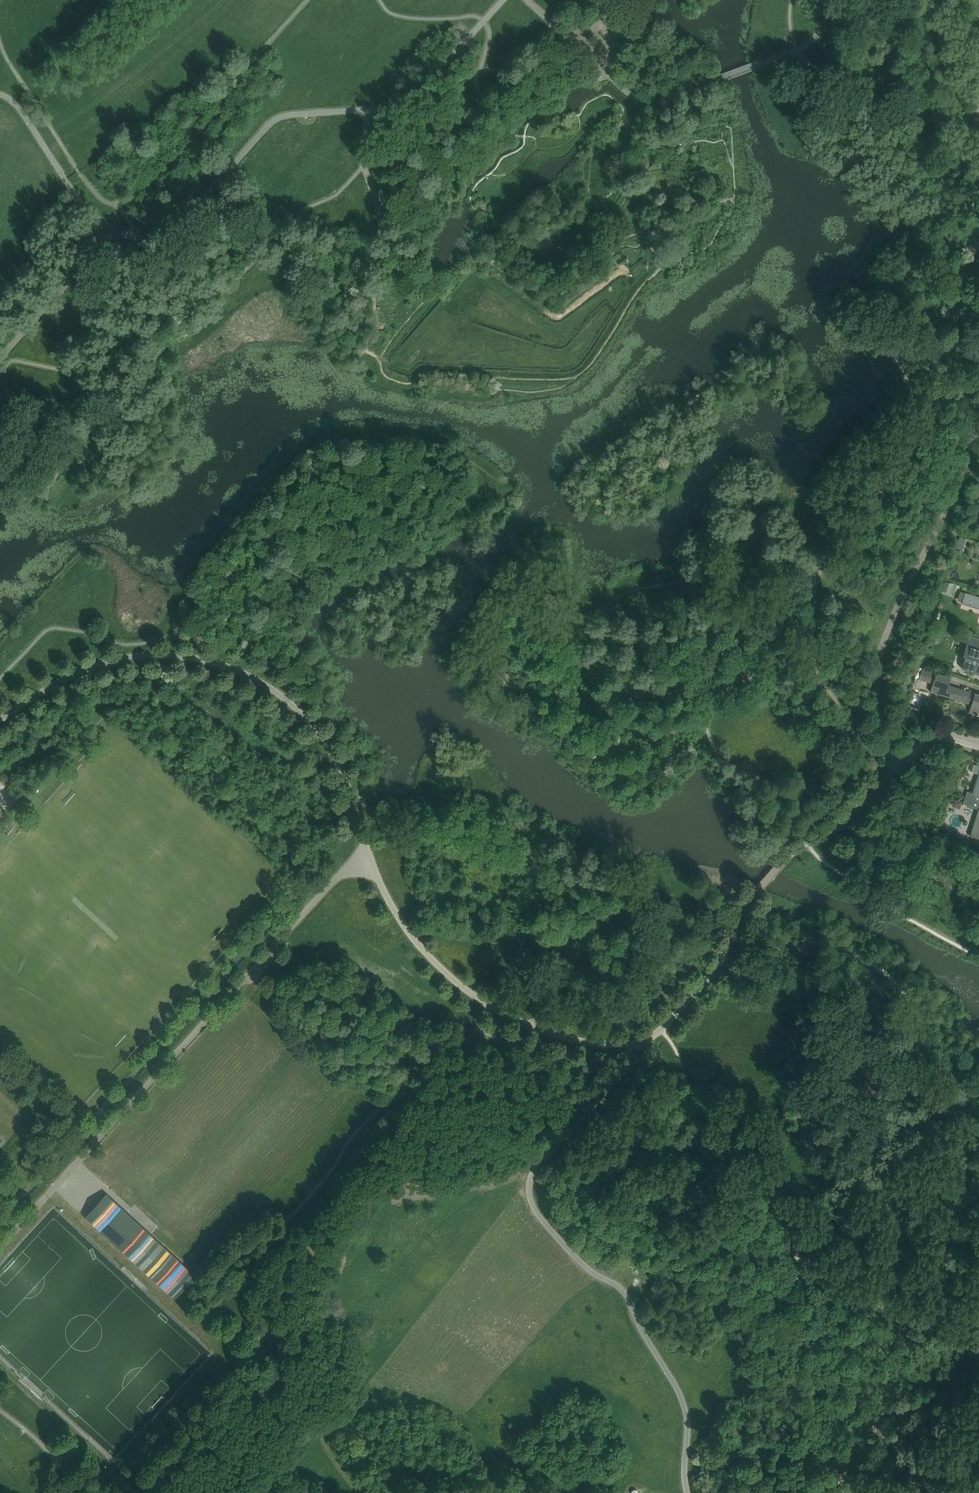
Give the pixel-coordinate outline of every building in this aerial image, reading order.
[(618,37),(605,25),(600,31),(613,44),(618,37)] [(961,592),(959,600),(962,601),(962,603),(978,609),(978,597),(961,592)] [(978,647),(978,645),(978,638),(969,635),(963,656),(977,661),(973,672),(978,674),(978,647)] [(952,698),(955,687),(949,685),(951,677),(919,667),(915,678),(933,684),(930,692),(952,698)] [(955,687),(952,698),(971,704),(969,712),(978,716),(978,694),(955,687)] [(973,764),(971,772),(978,774),(973,793),(967,791),(965,798),(978,802),(978,766),(973,764)] [(965,798),(963,804),(978,809),(971,835),(978,838),(978,802),(965,798)] [(85,1217),(175,1299),(196,1275),(107,1193),(85,1217)]
